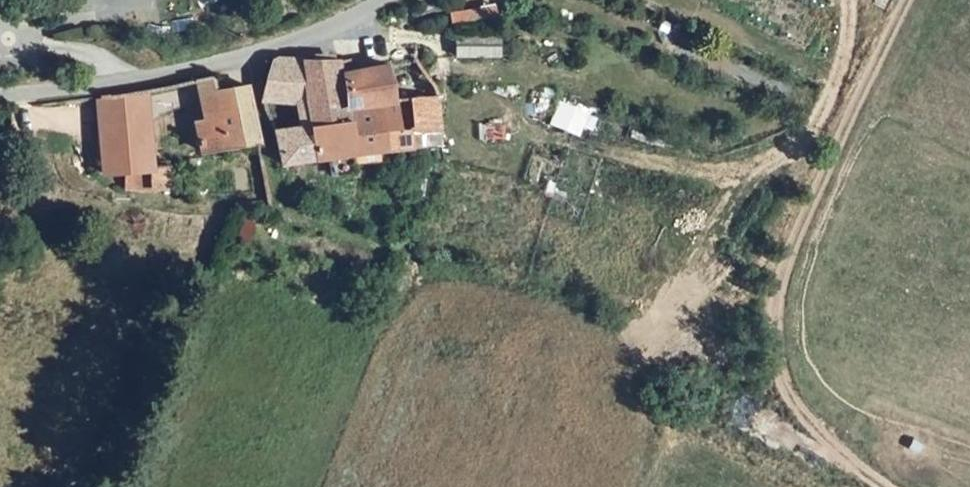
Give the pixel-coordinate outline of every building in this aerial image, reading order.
[(461,39),(464,61),(504,54),(500,32),(461,39)] [(273,61),(267,105),(316,107),(319,63),(307,63),(273,61)] [(316,107),(320,123),(355,116),(345,64),(319,63),(316,107)] [(349,75),(355,116),(358,153),(407,147),(401,109),(391,67),(371,71),(349,75)] [(188,82),(144,90),(151,131),(195,127),(204,154),(258,144),(246,91),(219,95),(208,78),(188,82)] [(130,95),(103,99),(110,177),(139,176),(157,174),(151,131),(144,90),(130,95)] [(579,140),(589,111),(558,99),(547,128),(579,140)] [(450,144),(443,106),(401,109),(407,147),(423,146),(450,144)] [(283,128),(293,162),(358,153),(355,116),(320,123),(283,128)] [(160,198),(157,174),(139,176),(140,201),(160,198)]
